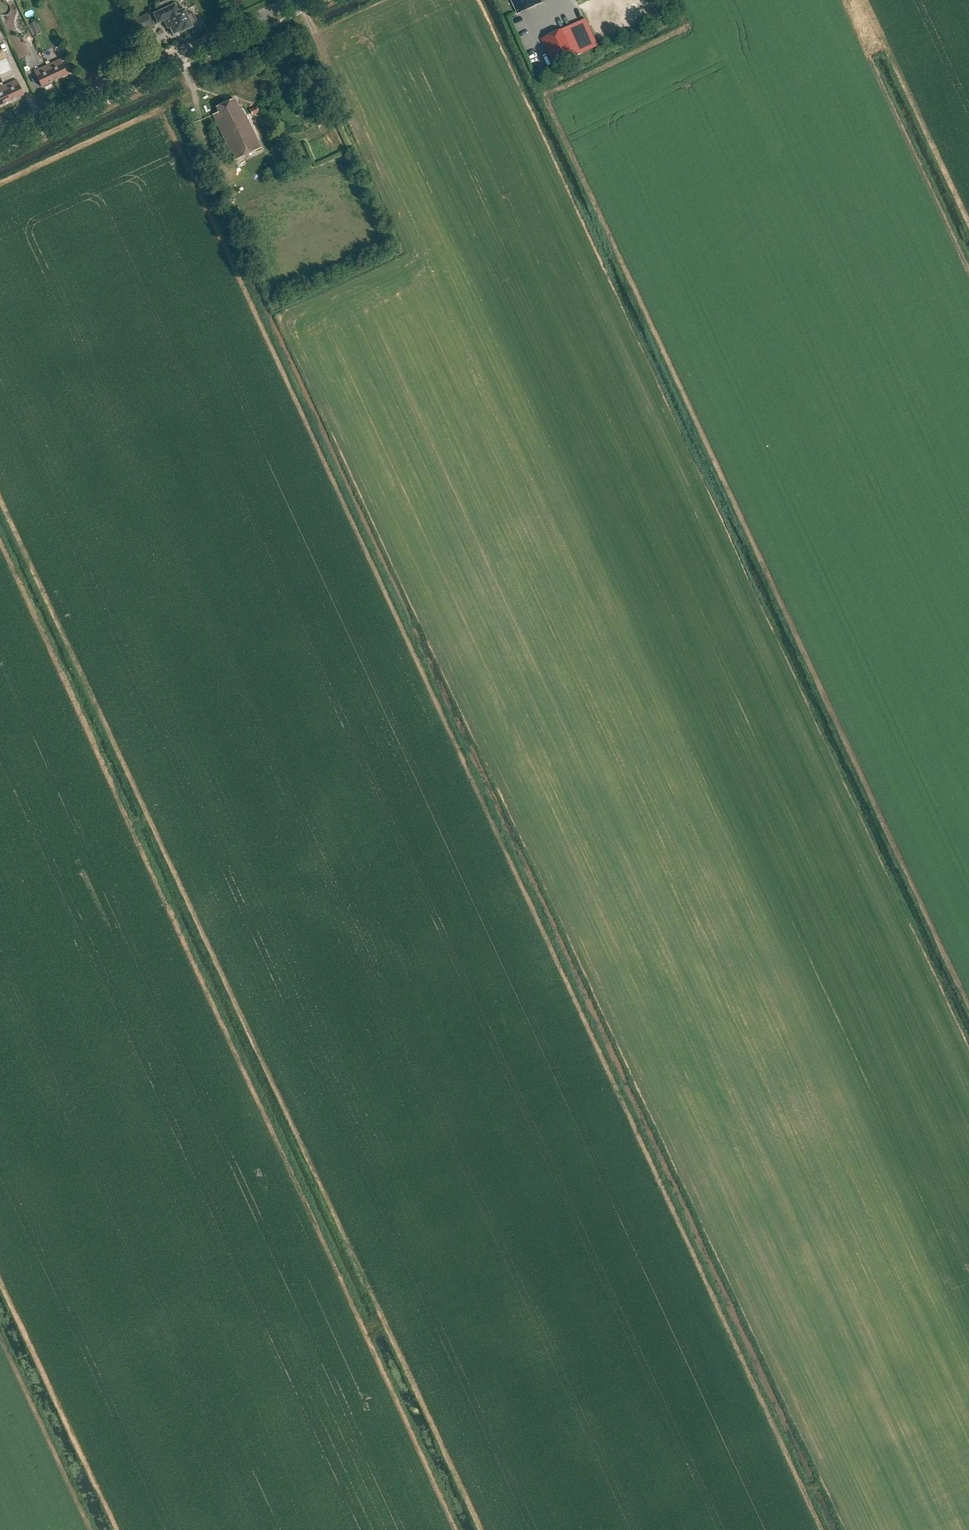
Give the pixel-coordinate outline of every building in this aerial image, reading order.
[(174,6),(172,0),(168,0),(156,5),(160,13),(154,15),(158,23),(163,21),(166,26),(169,25),(173,35),(175,34),(177,35),(180,34),(181,32),(182,31),(182,32),(191,27),(191,26),(197,24),(192,13),(186,16),(184,11),(178,13),(174,6)] [(517,14),(542,3),(541,0),(511,0),(517,14)] [(153,26),(148,15),(134,21),(139,32),(153,26)] [(31,23),(35,34),(43,31),(39,20),(31,23)] [(550,58),(554,67),(581,54),(580,53),(582,52),(570,26),(536,41),(545,60),(550,58)] [(2,73),(12,69),(0,38),(0,67),(2,73)] [(47,66),(54,81),(67,75),(60,60),(47,66)] [(34,72),(41,87),(54,81),(47,66),(34,72)] [(4,86),(11,101),(24,95),(17,80),(4,86)] [(11,101),(4,86),(0,88),(0,107),(11,101)] [(216,107),(218,112),(213,115),(234,161),(261,148),(242,109),(240,110),(234,99),(216,107)] [(252,116),(259,113),(257,107),(250,110),(252,116)]
